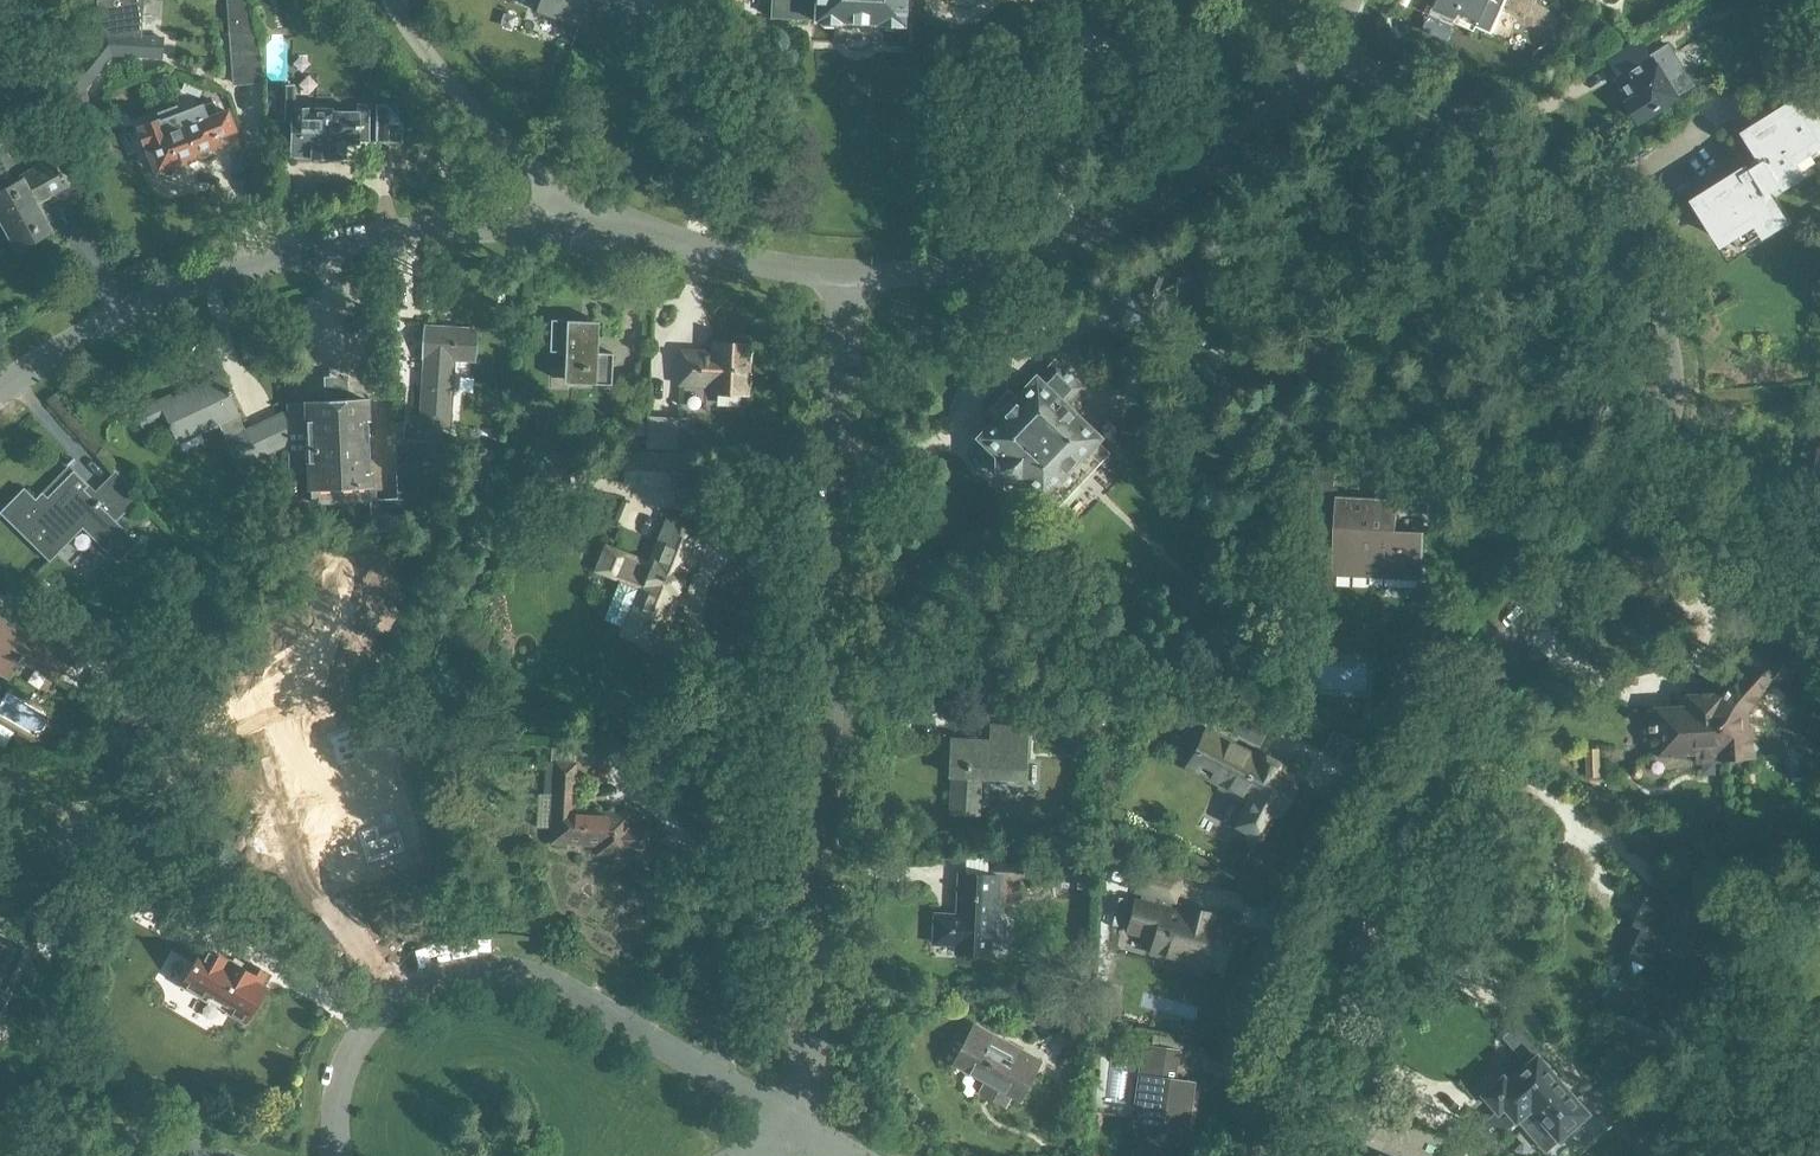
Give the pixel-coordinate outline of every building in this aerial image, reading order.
[(60,87),(71,119),(91,112),(84,87),(102,63),(111,52),(113,52),(152,55),(162,56),(164,38),(141,36),(143,0),(94,0),(98,20),(101,35),(88,51),(60,87)] [(583,14),(588,0),(541,0),(538,9),(579,24),(583,14)] [(583,14),(585,14),(590,2),(630,16),(628,22),(659,33),(671,0),(588,0),(583,14)] [(815,19),(816,19),(822,25),(836,26),(842,21),(843,21),(843,20),(876,21),(876,22),(877,22),(882,28),(897,29),(903,24),(904,24),(904,16),(908,16),(909,0),(773,0),(772,16),(816,18),(815,19)] [(1436,7),(1493,32),(1508,0),(1439,0),(1436,7)] [(259,33),(231,31),(233,59),(235,82),(263,80),(259,33)] [(1641,121),(1679,97),(1678,95),(1693,85),(1668,44),(1639,62),(1641,66),(1621,78),(1629,93),(1633,93),(1636,98),(1629,103),(1631,106),(1631,110),(1635,116),(1639,118),(1641,121)] [(278,86),(277,118),(294,118),(294,138),(293,138),(290,141),(290,148),(293,152),(294,152),(294,154),(344,155),(344,141),(357,142),(357,140),(369,140),(369,105),(358,105),(357,111),(294,110),(294,87),(278,86)] [(1759,163),(1775,189),(1782,185),(1783,186),(1819,162),(1819,145),(1819,144),(1819,127),(1802,99),(1749,133),(1766,159),(1759,163)] [(159,118),(139,125),(156,171),(159,171),(161,170),(161,172),(162,173),(164,174),(166,175),(168,175),(170,175),(172,174),(174,173),(175,171),(175,169),(175,167),(175,166),(174,165),(179,163),(177,158),(217,142),(215,136),(233,129),(227,111),(219,114),(214,100),(203,104),(203,103),(178,113),(176,106),(157,112),(159,118)] [(376,104),(376,142),(403,142),(403,122),(387,104),(376,104)] [(0,153),(0,219),(18,252),(53,232),(36,203),(65,187),(50,160),(19,178),(20,180),(16,182),(0,153)] [(1752,168),(1752,167),(1699,200),(1724,241),(1732,236),(1740,248),(1785,220),(1769,194),(1775,189),(1759,163),(1752,168)] [(552,319),(550,351),(565,352),(564,383),(611,385),(613,352),(598,352),(599,337),(599,321),(584,320),(552,319)] [(424,359),(419,422),(451,424),(456,360),(475,361),(477,328),(426,325),(424,359)] [(749,345),(733,344),(715,343),(715,357),(701,356),(701,353),(682,352),(681,383),(713,385),(713,391),(746,392),(749,345)] [(1058,506),(1109,453),(1108,451),(1094,439),(1097,436),(1065,406),(1083,386),(1056,361),(1038,380),(1036,378),(1016,399),(1014,396),(996,415),(998,417),(980,436),(1001,455),(998,458),(999,469),(1008,478),(1019,477),(1021,475),(1042,495),(1044,493),(1058,506)] [(289,444),(286,411),(247,429),(240,414),(231,394),(233,393),(231,388),(229,389),(222,375),(182,393),(185,399),(176,404),(171,395),(137,411),(145,427),(167,417),(170,424),(169,425),(171,430),(173,429),(179,442),(220,423),(227,439),(239,467),(289,444)] [(368,399),(287,403),(290,471),(311,470),(312,487),(313,487),(314,502),(373,499),(374,499),(378,499),(378,484),(372,485),(368,399)] [(680,417),(649,415),(647,447),(678,449),(680,417)] [(378,499),(374,499),(375,532),(396,532),(396,524),(440,523),(439,496),(438,484),(441,484),(440,441),(426,440),(394,437),(396,498),(388,498),(378,499)] [(687,456),(627,453),(626,482),(685,485),(687,456)] [(1321,470),(1320,491),(1335,492),(1336,470),(1321,470)] [(25,487),(1,512),(50,561),(84,527),(120,563),(139,543),(118,521),(142,496),(121,474),(96,499),(85,488),(89,484),(79,475),(43,511),(34,502),(36,499),(25,487)] [(1338,497),(1335,573),(1387,575),(1421,577),(1421,569),(1422,532),(1389,530),(1389,517),(1395,517),(1396,500),(1338,497)] [(660,640),(661,640),(671,616),(678,600),(674,598),(686,568),(684,567),(699,530),(678,521),(669,518),(656,550),(657,551),(652,563),(606,544),(596,569),(622,580),(607,618),(622,624),(619,633),(641,642),(644,634),(660,640)] [(411,640),(398,602),(367,612),(380,651),(411,640)] [(0,616),(0,663),(1,663),(0,665),(0,673),(10,678),(19,660),(21,661),(22,660),(58,680),(73,654),(35,632),(31,637),(13,628),(14,624),(0,616)] [(1718,693),(1723,756),(1769,754),(1768,733),(1755,733),(1755,726),(1750,726),(1749,710),(1774,681),(1778,686),(1794,669),(1762,639),(1746,657),(1756,666),(1733,691),(1730,689),(1727,693),(1718,693)] [(154,656),(146,668),(163,677),(170,665),(154,656)] [(1291,680),(1306,680),(1307,667),(1292,666),(1291,680)] [(1723,756),(1718,693),(1685,696),(1686,707),(1648,710),(1650,728),(1653,728),(1653,730),(1657,730),(1659,753),(1673,752),(1698,750),(1698,758),(1723,756)] [(1065,713),(1064,743),(1107,743),(1108,714),(1065,713)] [(1262,746),(1274,724),(1242,723),(1237,732),(1262,746)] [(362,725),(311,742),(320,772),(316,774),(344,864),(370,855),(366,841),(372,839),(378,859),(412,848),(383,753),(372,756),(362,725)] [(953,738),(951,775),(954,775),(952,812),(978,813),(980,776),(1024,779),(1027,727),(992,725),(991,741),(953,738)] [(1236,824),(1261,837),(1275,810),(1280,812),(1298,779),(1281,770),(1283,765),(1245,745),(1243,750),(1206,731),(1188,765),(1221,782),(1219,785),(1249,800),(1236,824)] [(1601,750),(1590,750),(1591,779),(1603,779),(1601,750)] [(627,854),(627,847),(645,848),(646,830),(628,829),(629,814),(572,810),(575,763),(547,761),(544,793),(555,794),(552,842),(588,844),(588,841),(598,842),(597,852),(627,854)] [(990,869),(1023,871),(1023,853),(991,852),(990,869)] [(152,867),(136,894),(174,916),(190,889),(152,867)] [(1156,935),(1152,949),(1152,950),(1221,968),(1232,927),(1210,921),(1212,914),(1205,912),(1204,912),(1195,910),(1195,909),(1194,909),(1187,908),(1186,915),(1169,910),(1172,898),(1175,899),(1179,880),(1141,871),(1137,889),(1144,891),(1141,903),(1137,902),(1130,928),(1156,935)] [(993,874),(961,873),(958,915),(936,914),(934,950),(989,953),(991,919),(998,919),(999,897),(992,897),(993,874)] [(5,994),(2,993),(10,975),(11,975),(25,946),(0,934),(0,1005),(5,994)] [(182,985),(246,1022),(267,986),(263,984),(269,974),(251,963),(248,970),(205,945),(182,985)] [(1056,1016),(1038,1011),(1033,1024),(1051,1029),(1056,1016)] [(1011,1093),(1019,1097),(1039,1059),(975,1025),(955,1063),(995,1084),(989,1095),(1005,1104),(1011,1093)] [(1180,1052),(1144,1047),(1137,1104),(1141,1105),(1135,1155),(1183,1155),(1185,1143),(1181,1142),(1183,1126),(1187,1126),(1193,1083),(1173,1081),(1177,1055),(1179,1055),(1180,1052)] [(1519,1119),(1563,1080),(1541,1055),(1511,1081),(1507,1076),(1487,1094),(1501,1109),(1480,1128),(1493,1142),(1516,1122),(1519,1119)] [(1592,1112),(1563,1080),(1519,1119),(1548,1151),(1570,1132),(1573,1135),(1587,1122),(1584,1119),(1592,1112)] [(1598,1083),(1589,1091),(1597,1099),(1605,1092),(1598,1083)]
